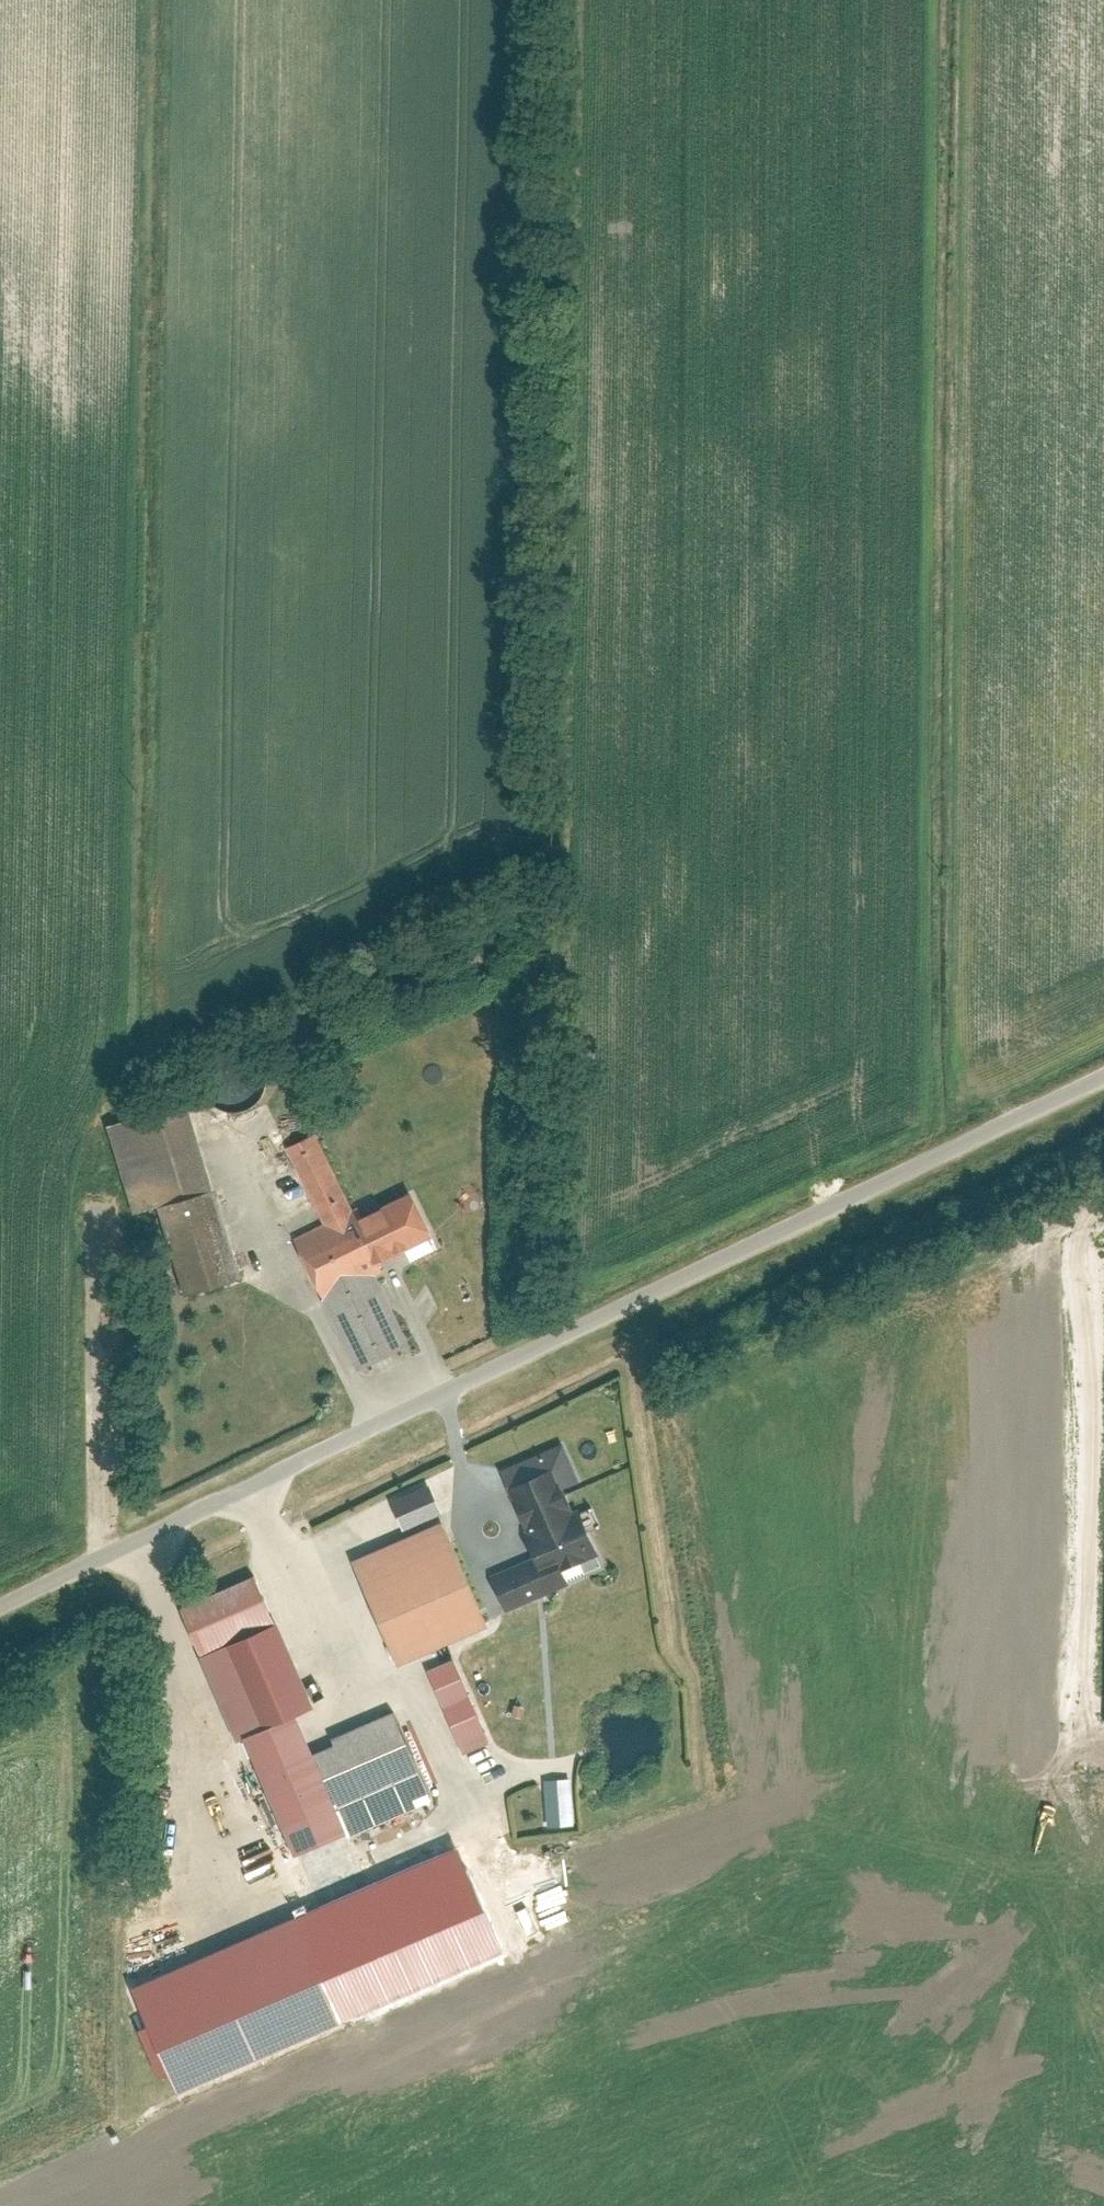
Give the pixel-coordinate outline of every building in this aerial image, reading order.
[(190,1108),(106,1134),(157,1301),(240,1276),(190,1108)] [(318,1140),(281,1158),(312,1221),(285,1234),(354,1379),(407,1353),(365,1266),(428,1235),(410,1196),(357,1221),(318,1140)] [(554,1475),(510,1493),(537,1560),(490,1579),(505,1617),(572,1590),(565,1573),(599,1560),(579,1512),(571,1515),(554,1475)] [(444,1527),(356,1566),(400,1666),(488,1627),(444,1527)] [(248,1583),(178,1612),(284,1869),(302,1862),(322,1910),(355,1896),(331,1837),(422,1799),(392,1725),(320,1755),(248,1583)] [(452,1663),(428,1673),(459,1749),(484,1739),(452,1663)] [(570,1782),(543,1783),(545,1830),(572,1828),(570,1782)] [(183,2087),(349,2022),(307,1915),(141,1980),(183,2087)]
